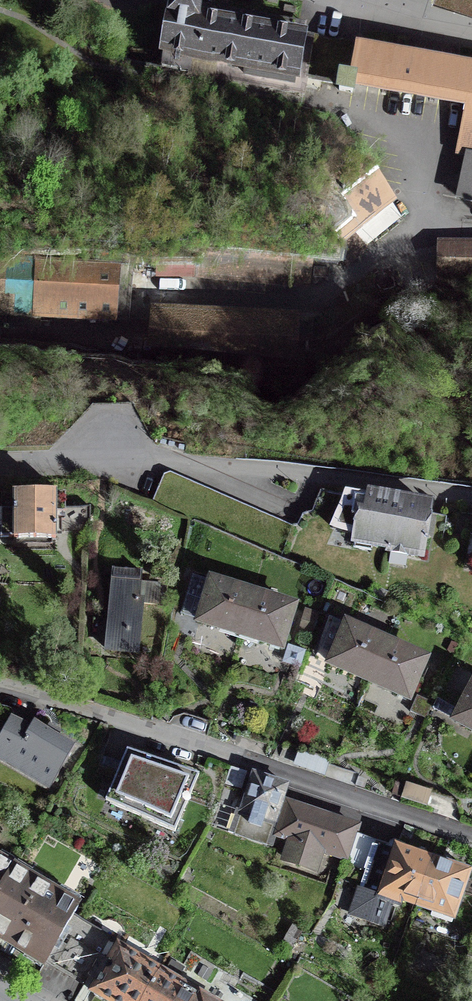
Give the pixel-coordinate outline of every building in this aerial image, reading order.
[(200,5),(173,0),(163,54),(164,54),(161,69),(304,94),(309,66),(299,64),(303,39),(197,20),(200,5)] [(353,48),(319,42),(313,76),(334,80),(335,73),(348,76),(353,48)] [(358,49),(352,79),(342,77),(339,90),(352,93),(354,82),(471,103),(471,70),(358,49)] [(463,156),(468,157),(471,158),(471,105),(463,156)] [(471,203),(471,158),(468,157),(461,201),(471,203)] [(351,221),(387,196),(373,177),(339,201),(351,219),(332,231),(340,240),(357,229),(351,221)] [(442,242),(440,279),(471,281),(471,243),(442,242)] [(131,254),(0,247),(0,297),(129,303),(131,254)] [(369,500),(355,498),(354,507),(342,504),(331,527),(346,532),(355,534),(354,535),(372,538),(373,543),(391,547),(400,501),(370,495),(369,500)] [(65,497),(1,497),(1,539),(56,540),(56,514),(65,514),(65,497)] [(400,501),(391,547),(390,552),(407,555),(408,553),(421,555),(424,535),(427,519),(424,519),(425,513),(426,504),(400,499),(400,501)] [(446,517),(425,513),(424,519),(427,519),(424,535),(442,538),(446,517)] [(465,520),(463,533),(471,534),(471,521),(465,520)] [(111,618),(108,651),(139,653),(143,603),(139,602),(142,572),(113,569),(109,617),(111,618)] [(252,595),(212,583),(200,621),(240,633),(252,595)] [(293,608),(252,595),(240,633),(281,646),(293,608)] [(316,616),(305,613),(300,628),(311,632),(316,616)] [(370,680),(386,644),(347,627),(340,643),(323,636),(316,657),(370,680)] [(386,644),(370,680),(409,697),(425,661),(386,644)] [(451,714),(471,676),(458,668),(437,706),(451,714)] [(456,720),(471,728),(471,690),(456,720)] [(410,712),(426,719),(432,703),(417,696),(410,712)] [(0,735),(0,752),(53,783),(75,746),(59,736),(60,734),(47,727),(46,729),(34,722),(30,728),(11,716),(0,735)] [(107,802),(174,831),(198,778),(128,753),(107,802)] [(329,762),(319,759),(314,772),(324,776),(329,762)] [(225,783),(241,789),(247,772),(230,767),(225,783)] [(254,775),(234,834),(267,845),(287,786),(254,775)] [(432,794),(406,785),(402,797),(427,806),(432,794)] [(357,827),(288,804),(277,835),(290,839),(285,854),(290,861),(308,867),(317,862),(321,850),(347,858),(357,827)] [(417,904),(433,859),(396,846),(394,851),(374,844),(353,905),(359,918),(383,926),(392,902),(399,904),(401,899),(417,904)] [(433,859),(417,904),(433,910),(431,915),(452,922),(462,894),(468,877),(469,872),(433,859)] [(13,869),(0,861),(0,891),(13,869)] [(0,891),(0,936),(45,962),(46,960),(72,915),(77,906),(13,869),(0,891)] [(468,877),(462,894),(471,897),(471,879),(468,877)] [(123,945),(72,915),(46,960),(84,982),(100,956),(110,962),(118,949),(120,950),(123,945)] [(283,943),(291,948),(300,933),(292,928),(283,943)] [(294,951),(299,954),(307,939),(302,936),(294,951)] [(160,973),(120,950),(118,949),(110,962),(102,976),(97,978),(92,986),(94,994),(103,998),(108,997),(115,1000),(143,1000),(160,973)] [(143,1000),(213,1000),(197,991),(195,994),(160,973),(143,1000)]
